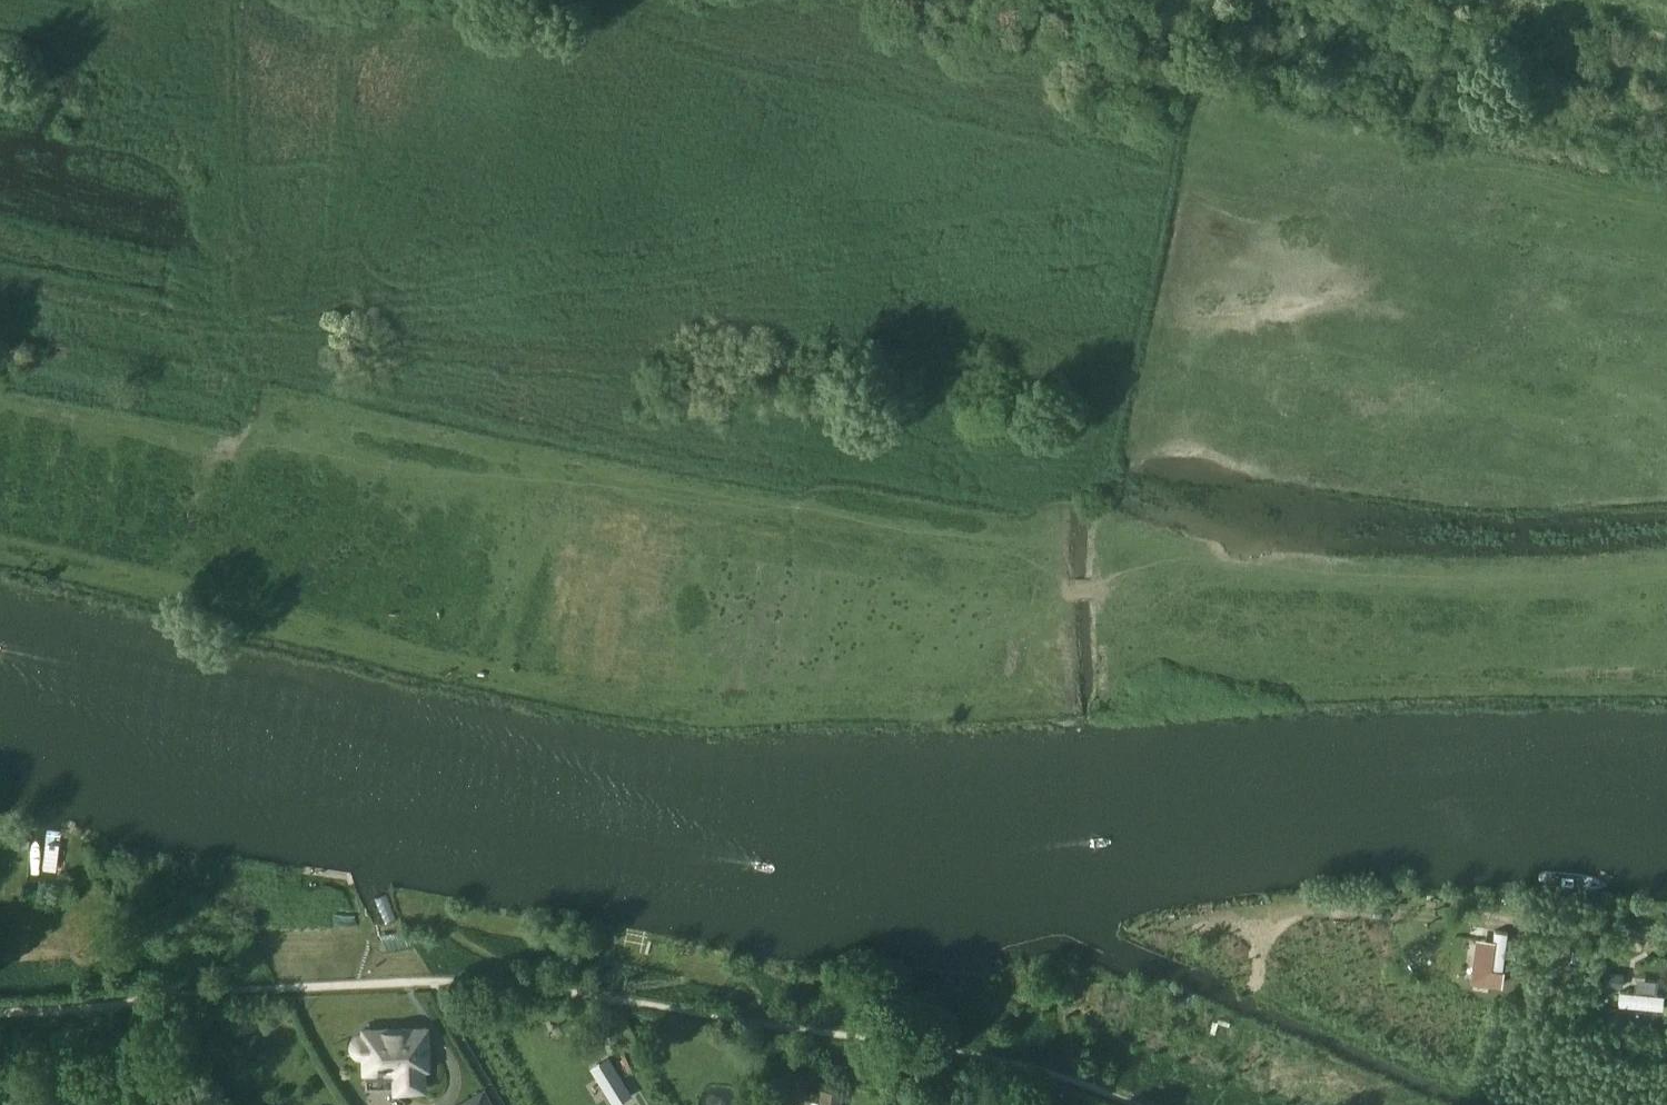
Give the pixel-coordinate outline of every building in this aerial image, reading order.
[(1470,980),(1503,985),(1508,930),(1495,928),(1493,939),(1476,936),(1470,980)] [(1663,1004),(1662,979),(1617,981),(1618,1006),(1663,1004)] [(352,1045),(354,1050),(358,1054),(363,1055),(365,1055),(366,1087),(396,1086),(396,1087),(424,1086),(423,1066),(428,1066),(427,1054),(423,1054),(423,1044),(427,1044),(427,1032),(425,1032),(425,1034),(409,1034),(409,1028),(364,1030),(365,1034),(362,1034),(357,1036),(353,1039),(352,1045)] [(820,1088),(819,1104),(840,1104),(842,1091),(820,1088)] [(482,1093),(473,1098),(477,1104),(489,1104),(482,1093)]
